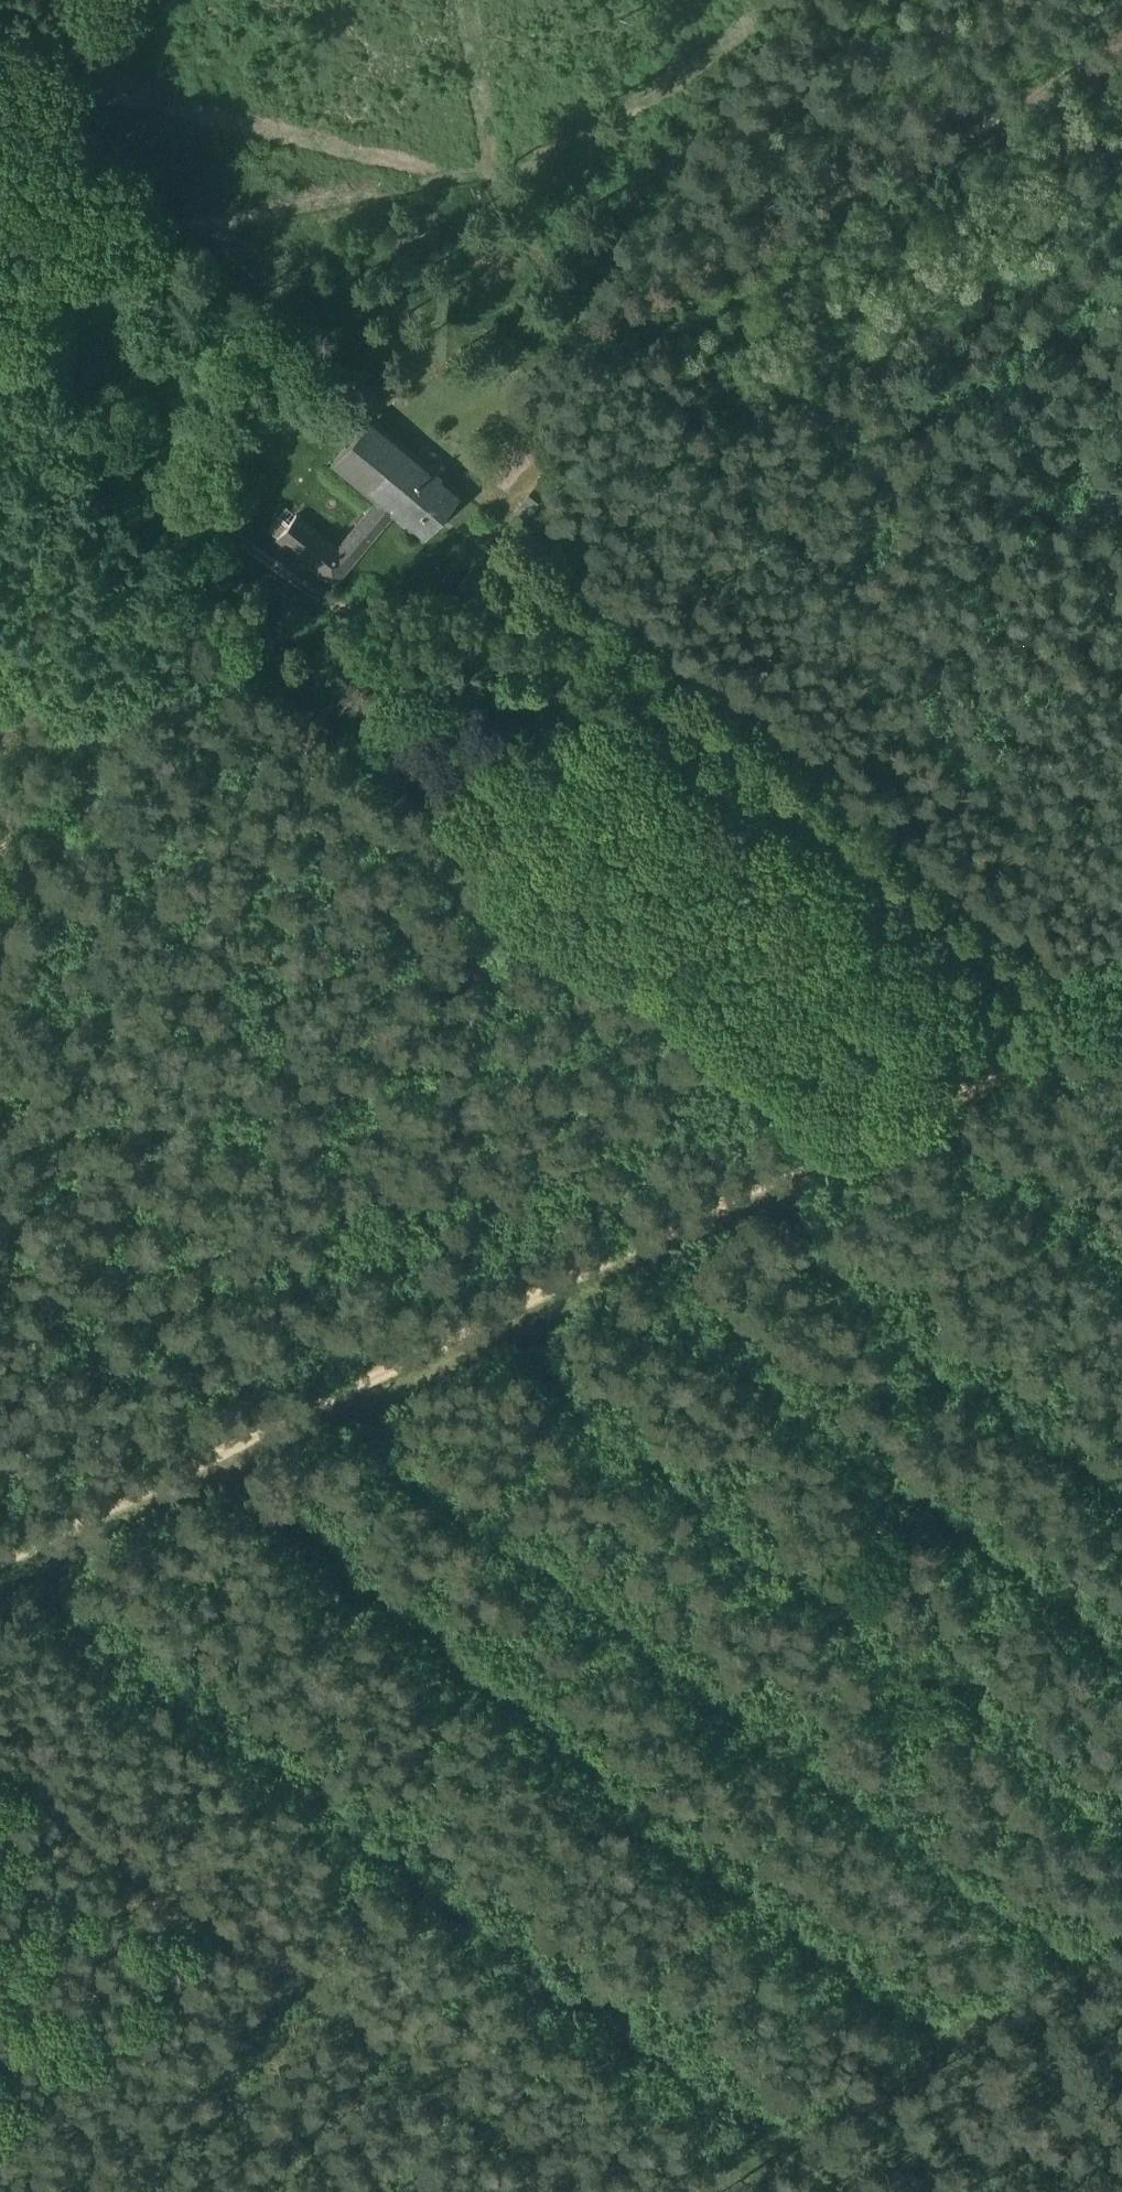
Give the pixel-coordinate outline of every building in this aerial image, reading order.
[(429,468),(370,418),(331,464),(377,502),(391,514),(429,468)] [(429,468),(391,514),(392,515),(422,540),(461,494),(429,468)] [(337,550),(296,516),(277,538),(333,585),(392,515),(391,514),(377,502),(337,550)]
